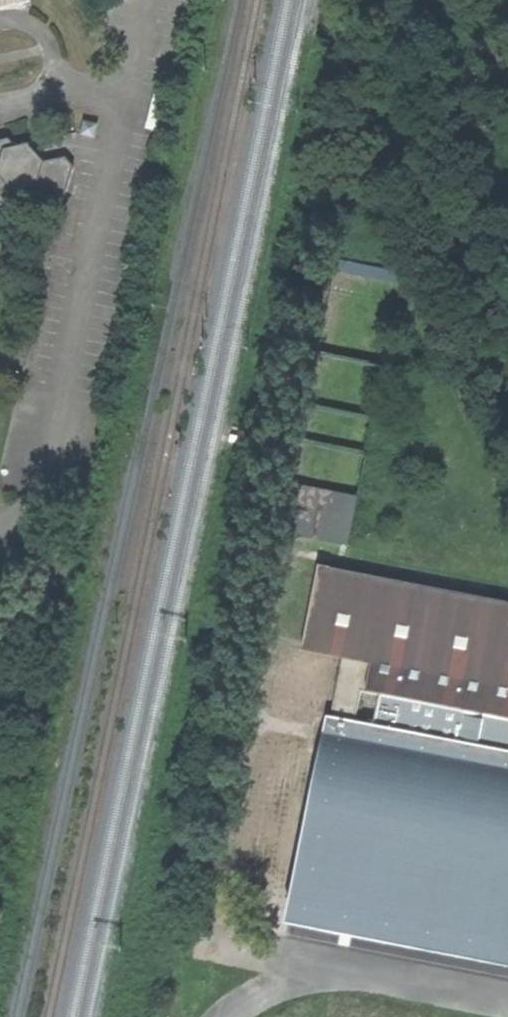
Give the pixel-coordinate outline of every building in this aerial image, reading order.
[(58,138),(68,145),(74,134),(64,127),(58,138)] [(66,158),(42,164),(26,148),(23,150),(16,150),(8,141),(0,143),(0,207),(21,202),(25,190),(47,185),(64,199),(73,167),(66,158)] [(332,279),(333,283),(398,295),(399,292),(332,279)] [(360,489),(295,476),(283,532),(349,545),(360,489)] [(333,719),(356,724),(363,693),(486,717),(490,701),(507,705),(507,606),(331,571),(332,567),(319,564),(302,652),(344,660),(333,719)] [(490,701),(486,717),(507,721),(507,705),(490,701)] [(331,720),(295,903),(507,944),(507,753),(356,724),(333,719),(331,720)] [(507,971),(507,944),(295,903),(290,929),(507,971)]
